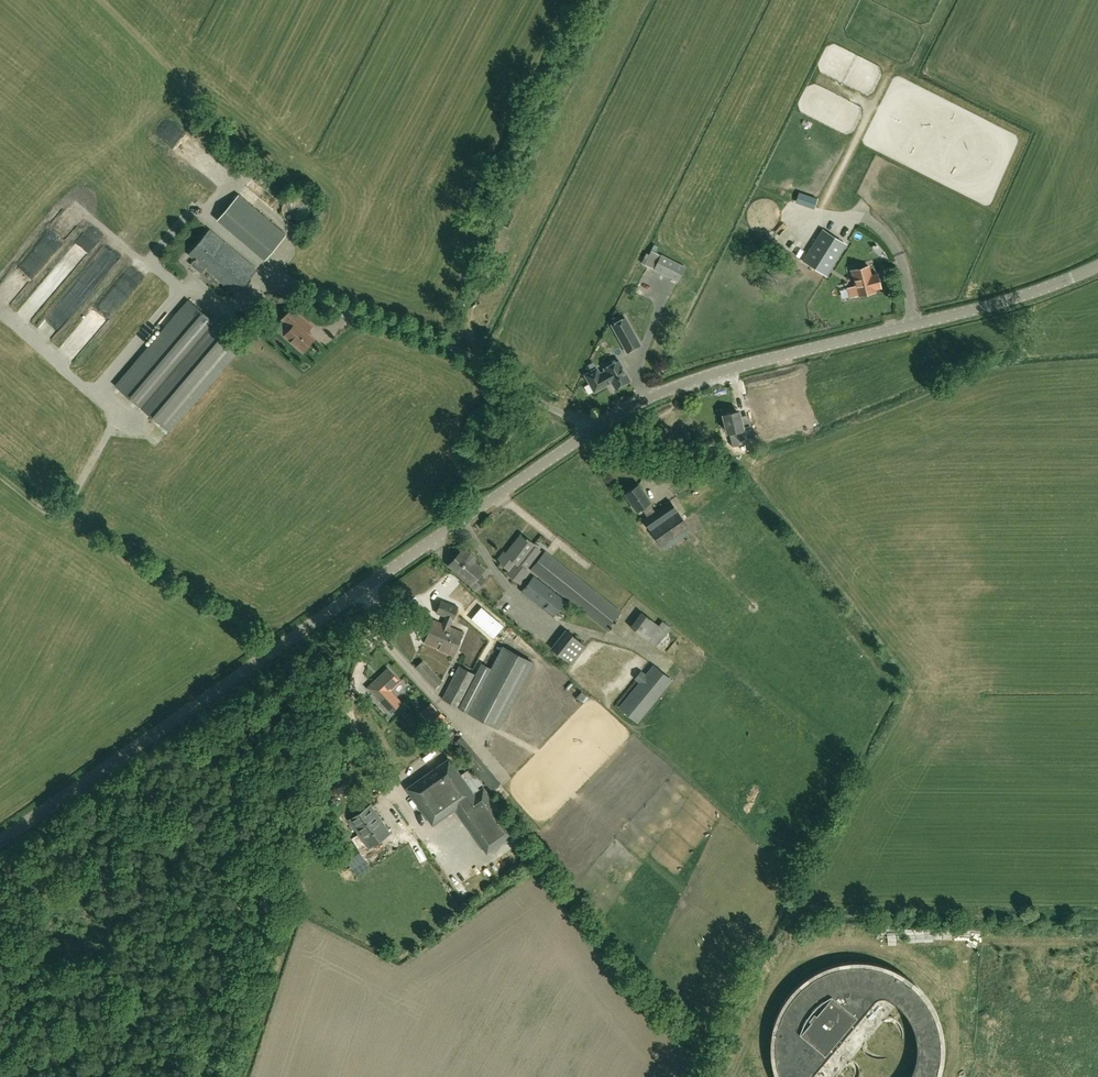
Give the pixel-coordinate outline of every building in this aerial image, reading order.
[(259,182),(254,186),(260,194),(265,190),(259,182)] [(815,206),(817,199),(799,193),(796,199),(815,206)] [(217,221),(263,263),(286,235),(240,194),(217,221)] [(210,230),(189,254),(196,260),(192,264),(199,271),(201,269),(203,271),(206,268),(236,294),(257,270),(210,230)] [(846,244),(823,230),(804,261),(826,275),(846,244)] [(85,262),(99,242),(90,235),(75,254),(85,262)] [(678,281),(685,266),(661,254),(661,255),(651,250),(649,254),(647,253),(642,263),(678,281)] [(852,270),(856,286),(847,288),(849,298),(858,295),(858,296),(875,292),(875,289),(881,287),(878,274),(871,275),(869,266),(852,270)] [(115,385),(138,404),(170,432),(243,346),(211,319),(188,299),(115,385)] [(314,326),(304,318),(293,308),(283,320),(292,328),(285,336),(303,352),(315,338),(308,333),(314,326)] [(626,317),(612,325),(627,352),(641,345),(626,317)] [(585,375),(595,392),(613,382),(616,388),(630,380),(619,360),(605,368),(606,370),(600,374),(597,368),(585,375)] [(738,412),(724,415),(728,433),(729,432),(732,446),(755,441),(752,427),(742,429),(738,412)] [(651,502),(639,485),(625,494),(637,511),(642,508),(647,516),(643,519),(661,546),(688,527),(670,500),(655,511),(649,503),(651,502)] [(525,569),(539,551),(539,550),(535,547),(536,546),(528,540),(529,539),(527,537),(526,538),(521,535),(506,554),(504,553),(498,561),(500,562),(499,563),(501,564),(501,563),(510,570),(507,573),(520,582),(528,571),(525,569)] [(462,551),(449,565),(477,589),(484,580),(478,575),(483,570),(473,561),(474,560),(474,556),(470,553),(466,553),(465,554),(462,551)] [(621,612),(546,551),(531,570),(607,630),(621,612)] [(521,590),(552,614),(564,599),(533,574),(521,590)] [(448,588),(445,593),(463,603),(465,598),(448,588)] [(445,616),(444,620),(452,623),(459,606),(442,600),(437,613),(445,616)] [(504,626),(481,607),(471,619),(493,638),(504,626)] [(659,625),(642,612),(631,626),(656,647),(672,628),(663,621),(659,625)] [(442,623),(434,620),(425,643),(440,648),(439,650),(454,655),(464,631),(451,626),(452,623),(444,620),(442,623)] [(586,646),(566,630),(552,648),(572,664),(586,646)] [(533,662),(503,646),(492,668),(481,663),(475,674),(460,666),(442,699),(498,728),(533,662)] [(442,681),(423,660),(415,667),(434,688),(442,681)] [(638,682),(618,707),(638,723),(673,679),(653,664),(645,674),(641,670),(634,678),(638,682)] [(378,682),(370,690),(391,713),(402,702),(391,690),(401,681),(388,668),(376,680),(378,682)] [(589,698),(582,691),(576,698),(583,704),(589,698)] [(437,707),(425,719),(434,728),(446,717),(437,707)] [(451,813),(455,810),(486,855),(516,834),(490,796),(484,786),(473,793),(450,760),(425,777),(451,813)] [(451,813),(425,777),(408,788),(433,825),(451,813)] [(350,820),(369,848),(390,833),(371,805),(350,820)] [(370,866),(370,865),(359,850),(346,859),(357,875),(370,866)] [(894,976),(880,972),(867,969),(852,969),(839,971),(825,976),(813,983),(802,991),(792,1002),(785,1014),(779,1027),(776,1040),(775,1054),(777,1068),(779,1076),(837,1076),(896,1006),(900,1009),(908,1016),(913,1025),(916,1033),(919,1043),(920,1052),(919,1062),(916,1072),(914,1076),(939,1076),(942,1066),(943,1053),(942,1039),(939,1026),(933,1014),(926,1003),(917,992),(906,983),(894,976)]
